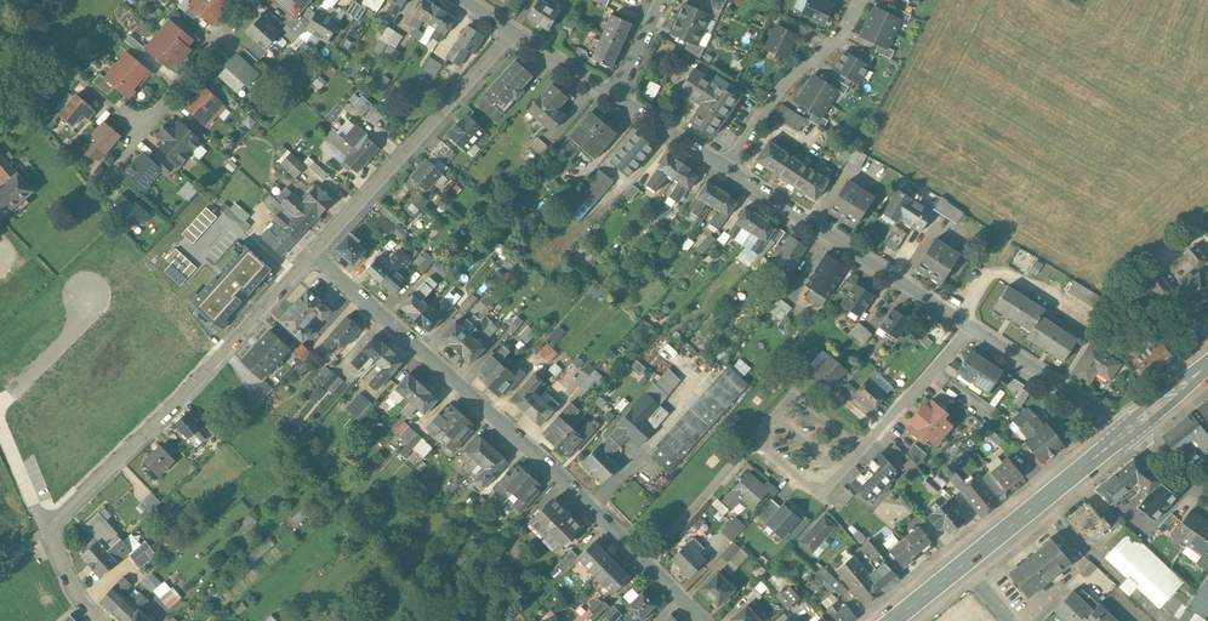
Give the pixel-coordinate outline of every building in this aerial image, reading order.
[(204,0),(196,0),(190,6),(212,24),(221,14),(204,0)] [(221,14),(229,3),(226,0),(204,0),(221,14)] [(295,16),(308,0),(276,0),(295,16)] [(324,4),(333,8),(337,0),(326,0),(324,4)] [(360,18),(366,5),(353,0),(348,13),(360,18)] [(393,1),(388,9),(397,15),(406,0),(392,0),(393,1)] [(428,0),(423,0),(409,22),(419,28),(424,20),(430,24),(440,8),(428,0)] [(541,0),(538,0),(528,16),(550,30),(561,13),(541,0)] [(593,3),(606,8),(609,0),(594,0),(593,3)] [(717,0),(707,0),(705,4),(721,11),(725,3),(719,0),(719,1),(717,0)] [(802,12),(825,23),(834,5),(823,0),(808,0),(802,12)] [(702,12),(684,4),(678,18),(703,30),(709,16),(710,15),(702,12)] [(721,11),(705,4),(702,12),(710,15),(709,16),(717,19),(721,11)] [(456,18),(440,8),(430,24),(436,28),(431,36),(440,42),(456,18)] [(892,15),(875,8),(868,22),(893,33),(900,19),(892,15)] [(911,15),(896,8),(892,15),(900,19),(907,23),(911,15)] [(340,22),(319,9),(310,23),(306,29),(327,42),(340,22)] [(310,23),(298,13),(295,16),(292,19),(304,29),(304,30),(305,31),(306,29),(310,23)] [(631,23),(612,14),(602,36),(621,45),(631,23)] [(180,19),(175,15),(170,21),(172,22),(176,25),(180,19)] [(273,24),(262,15),(246,33),(256,41),(250,48),(259,56),(265,49),(273,57),(280,49),(275,44),(277,41),(275,39),(280,33),(271,26),(273,24)] [(703,30),(678,18),(671,33),(689,41),(697,44),(703,30)] [(304,29),(292,19),(287,25),(298,36),(304,30),(304,29)] [(176,25),(172,22),(162,34),(159,37),(184,58),(190,50),(187,47),(193,40),(187,34),(176,25)] [(893,33),(868,22),(862,36),(879,44),(887,48),(887,47),(893,33)] [(811,30),(796,23),(793,30),(808,37),(811,30)] [(298,36),(287,25),(281,31),(293,42),(298,36)] [(484,36),(467,25),(447,57),(459,64),(469,50),(473,53),(484,36)] [(388,26),(380,38),(387,43),(395,31),(388,26)] [(796,35),(777,26),(767,49),(785,57),(796,35)] [(395,31),(387,43),(395,48),(403,36),(395,31)] [(136,40),(130,35),(125,41),(132,46),(136,40)] [(621,45),(602,36),(600,40),(593,37),(589,46),(596,50),(592,58),(611,67),(621,45)] [(184,58),(159,37),(159,38),(148,50),(163,62),(163,63),(169,68),(176,61),(179,63),(184,58)] [(132,46),(125,41),(120,46),(127,52),(132,46)] [(697,44),(689,41),(685,48),(700,58),(705,47),(697,44)] [(887,48),(879,44),(875,52),(891,59),(894,51),(887,47),(887,48)] [(261,63),(245,48),(239,56),(254,70),(261,63)] [(874,57),(862,49),(856,58),(869,66),(874,57)] [(856,58),(845,51),(834,69),(847,77),(858,84),(869,66),(856,58)] [(150,71),(129,53),(118,66),(137,82),(142,77),(144,79),(150,71)] [(239,56),(237,54),(226,66),(228,67),(220,75),(238,91),(245,83),(248,86),(259,74),(254,70),(239,56)] [(437,60),(430,56),(423,68),(429,73),(437,60)] [(437,60),(429,73),(435,76),(442,64),(437,60)] [(516,60),(483,96),(488,100),(481,108),(491,117),(498,109),(503,113),(517,98),(518,98),(523,92),(523,91),(521,89),(533,76),(516,60)] [(137,82),(118,66),(107,80),(128,98),(135,90),(132,88),(137,82)] [(712,81),(694,69),(679,90),(702,105),(710,94),(706,91),(712,81)] [(100,74),(93,82),(98,86),(105,78),(100,74)] [(830,85),(814,76),(806,89),(829,103),(837,90),(830,85)] [(45,77),(31,87),(32,88),(22,96),(33,110),(34,110),(39,114),(47,107),(43,102),(57,91),(45,77)] [(858,84),(847,77),(843,83),(849,87),(855,91),(859,85),(858,84)] [(843,83),(834,78),(830,85),(837,90),(844,95),(849,87),(843,83)] [(643,96),(654,100),(660,84),(649,80),(643,96)] [(712,81),(706,91),(710,94),(702,105),(690,122),(713,137),(739,98),(726,90),(712,81)] [(225,92),(216,83),(209,91),(218,99),(225,92)] [(743,92),(731,84),(726,90),(739,98),(743,92)] [(554,85),(543,96),(542,95),(529,110),(553,131),(566,116),(558,109),(568,98),(554,85)] [(209,91),(205,87),(188,106),(209,124),(225,106),(218,99),(209,91)] [(829,103),(806,89),(797,102),(813,112),(821,117),(821,116),(829,103)] [(232,98),(225,92),(218,99),(225,106),(232,98)] [(62,112),(60,115),(73,126),(82,114),(88,119),(95,111),(89,106),(90,105),(77,94),(62,112)] [(372,104),(362,95),(353,105),(363,114),(372,104)] [(806,119),(782,104),(774,116),(798,131),(806,119)] [(57,107),(43,123),(51,130),(57,122),(55,121),(60,115),(62,112),(57,107)] [(617,134),(591,111),(558,149),(571,162),(583,148),(595,159),(617,134)] [(828,121),(821,116),(821,117),(813,112),(809,120),(823,129),(828,121)] [(473,120),(466,115),(448,134),(466,151),(484,131),(473,121),(473,120)] [(187,128),(180,121),(176,126),(171,121),(164,128),(191,152),(194,149),(195,150),(200,144),(199,143),(201,141),(187,128)] [(120,136),(104,123),(97,130),(85,145),(91,154),(101,158),(120,136)] [(208,137),(192,123),(187,128),(201,141),(203,143),(208,137)] [(381,148),(354,124),(343,137),(355,148),(368,161),(369,161),(381,148)] [(92,126),(78,142),(84,147),(85,145),(97,130),(92,126)] [(191,152),(164,128),(157,135),(163,140),(159,144),(166,151),(180,164),(181,163),(183,161),(184,162),(188,157),(188,156),(191,152)] [(636,132),(611,160),(628,175),(653,146),(636,132)] [(343,137),(338,133),(331,141),(334,144),(334,145),(338,148),(348,156),(342,163),(349,169),(351,167),(357,173),(368,161),(355,148),(343,137)] [(550,147),(538,137),(528,149),(540,159),(550,147)] [(453,151),(442,141),(431,154),(442,162),(453,151)] [(769,141),(756,160),(796,187),(797,187),(809,167),(769,141)] [(853,150),(847,147),(840,159),(846,163),(853,150)] [(867,155),(855,148),(847,161),(860,169),(867,155)] [(180,164),(166,151),(161,156),(173,167),(177,171),(182,165),(181,163),(180,164)] [(0,175),(0,216),(1,218),(9,211),(13,216),(29,202),(25,197),(33,191),(18,173),(8,162),(14,157),(10,152),(4,157),(0,152),(0,175)] [(161,156),(157,152),(150,159),(162,170),(161,170),(166,174),(173,167),(161,156)] [(306,166),(292,153),(282,164),(296,177),(306,166)] [(683,164),(668,153),(658,168),(658,169),(667,175),(673,178),(683,164)] [(150,159),(144,154),(126,173),(140,186),(143,182),(147,185),(161,170),(162,170),(150,159)] [(443,173),(427,159),(412,176),(427,190),(443,173)] [(327,175),(313,162),(309,168),(322,180),(327,175)] [(698,174),(683,164),(673,178),(679,182),(688,188),(688,189),(698,174)] [(831,170),(825,166),(821,166),(817,173),(826,179),(827,176),(829,178),(831,170)] [(817,173),(811,169),(811,168),(809,167),(797,187),(796,190),(804,195),(806,193),(816,199),(828,180),(826,179),(817,173)] [(658,169),(649,182),(658,188),(667,175),(658,169)] [(601,170),(580,193),(581,194),(592,204),(593,205),(614,181),(601,170)] [(709,181),(689,209),(699,215),(708,202),(712,205),(723,190),(709,181)] [(873,198),(847,181),(830,208),(855,225),(873,198)] [(688,188),(679,182),(669,196),(679,202),(688,188)] [(195,190),(188,183),(184,188),(191,195),(195,190)] [(640,191),(633,185),(623,196),(630,202),(640,191)] [(317,186),(303,202),(287,187),(276,199),(307,228),(313,221),(316,224),(321,218),(319,216),(333,200),(317,186)] [(905,193),(898,189),(883,213),(897,222),(899,218),(921,231),(933,211),(919,202),(922,197),(908,188),(905,193)] [(738,201),(723,190),(712,205),(719,209),(710,223),(719,229),(738,201)] [(428,200),(421,193),(413,202),(420,209),(428,200)] [(151,216),(136,202),(133,205),(122,194),(114,202),(126,213),(124,215),(132,223),(136,218),(143,224),(151,216)] [(592,204),(581,194),(574,201),(586,212),(592,204)] [(941,196),(933,209),(940,213),(947,202),(948,201),(941,196)] [(307,228),(276,199),(269,207),(277,214),(273,219),(280,225),(272,233),(268,229),(263,235),(263,239),(282,256),(307,228)] [(964,212),(947,202),(940,213),(956,224),(964,212)] [(396,217),(383,205),(378,210),(391,222),(396,217)] [(762,216),(747,206),(729,233),(736,238),(743,227),(751,233),(762,216)] [(202,213),(212,222),(217,217),(207,207),(202,213)] [(202,213),(197,218),(208,227),(212,222),(202,213)] [(251,225),(237,213),(231,219),(245,232),(251,225)] [(780,228),(762,216),(751,233),(740,249),(754,259),(769,238),(772,240),(780,228)] [(192,224),(203,233),(208,227),(197,218),(192,224)] [(192,224),(187,229),(198,238),(203,233),(192,224)] [(907,233),(895,225),(883,243),(895,251),(907,233)] [(780,228),(772,240),(778,243),(785,232),(780,228)] [(183,234),(193,244),(198,238),(187,229),(183,234)] [(360,241),(352,233),(342,244),(340,244),(339,245),(338,246),(337,247),(337,249),(338,250),(339,251),(341,252),(342,252),(354,263),(366,250),(358,243),(360,241)] [(791,236),(777,256),(786,263),(784,266),(790,270),(807,247),(791,236)] [(934,239),(917,265),(942,282),(959,255),(934,239)] [(222,270),(223,272),(241,288),(248,294),(271,269),(244,245),(222,270)] [(1194,245),(1183,254),(1196,270),(1207,261),(1194,245)] [(389,263),(381,255),(368,269),(381,281),(406,253),(400,248),(392,258),(392,259),(389,263)] [(417,254),(411,248),(406,253),(413,259),(417,254)] [(436,256),(427,248),(421,254),(431,262),(436,256)] [(166,259),(172,264),(181,253),(176,249),(166,259)] [(177,269),(186,258),(181,253),(172,264),(177,269)] [(406,253),(381,281),(395,293),(407,279),(400,272),(403,268),(404,269),(413,259),(406,253)] [(847,266),(826,253),(805,285),(812,289),(807,297),(821,306),(826,298),(827,298),(847,266)] [(431,262),(421,254),(410,267),(421,276),(432,264),(431,262)] [(177,269),(183,274),(192,263),(186,258),(177,269)] [(188,278),(197,268),(192,263),(183,274),(188,278)] [(215,277),(192,303),(218,327),(241,301),(235,295),(241,288),(223,272),(216,279),(215,277)] [(1192,277),(1190,274),(1179,283),(1182,286),(1173,293),(1188,311),(1207,295),(1207,285),(1198,273),(1192,277)] [(1171,290),(1158,274),(1147,283),(1160,299),(1171,290)] [(1110,303),(1073,280),(1067,291),(1103,313),(1110,303)] [(426,281),(403,307),(416,319),(429,304),(424,299),(434,288),(426,281)] [(603,293),(594,285),(589,290),(598,298),(603,293)] [(873,297),(854,285),(842,304),(860,316),(873,297)] [(1045,309),(1008,285),(994,308),(1030,331),(1041,315),(1045,309)] [(467,290),(453,305),(459,310),(475,291),(471,286),(467,290)] [(447,296),(453,302),(459,295),(452,289),(447,296)] [(330,310),(308,290),(301,298),(300,297),(293,305),(311,321),(318,314),(323,318),(330,310)] [(434,309),(429,304),(416,319),(430,331),(453,305),(445,297),(434,309)] [(780,298),(769,310),(782,321),(792,308),(780,298)] [(311,321),(293,305),(287,312),(287,313),(281,320),(303,340),(311,332),(306,327),(311,321)] [(909,319),(896,311),(889,321),(887,319),(881,328),(887,331),(885,334),(895,341),(909,319)] [(1041,315),(1030,331),(1026,337),(1063,361),(1077,339),(1041,315)] [(515,331),(522,319),(517,316),(510,327),(515,331)] [(347,317),(332,334),(332,335),(324,344),(331,350),(339,341),(345,347),(361,329),(347,317)] [(478,319),(473,325),(476,328),(481,322),(478,319)] [(456,322),(442,337),(456,350),(470,335),(465,329),(456,322)] [(473,325),(471,323),(465,329),(470,335),(476,328),(473,325)] [(859,323),(849,334),(854,339),(864,328),(859,323)] [(529,325),(520,336),(527,343),(537,332),(529,325)] [(482,333),(476,328),(470,335),(476,340),(482,333)] [(864,328),(854,339),(861,345),(871,334),(864,328)] [(271,329),(242,360),(263,379),(291,348),(271,329)] [(928,334),(921,340),(928,347),(934,342),(928,334)] [(375,335),(351,362),(359,369),(369,358),(376,364),(389,348),(375,335)] [(470,335),(456,350),(471,363),(485,348),(476,340),(470,335)] [(1160,340),(1134,361),(1149,378),(1174,358),(1160,340)] [(548,343),(539,353),(544,358),(553,348),(548,343)] [(302,344),(293,353),(299,359),(308,350),(302,344)] [(1091,345),(1073,373),(1089,383),(1097,371),(1110,379),(1120,363),(1091,345)] [(389,348),(376,364),(382,369),(370,382),(378,389),(403,361),(389,348)] [(553,348),(544,358),(549,363),(558,353),(553,348)] [(498,349),(479,370),(482,373),(479,376),(489,386),(506,367),(498,360),(504,354),(498,349)] [(308,350),(299,360),(304,365),(314,355),(308,350)] [(971,351),(958,372),(973,382),(986,361),(971,351)] [(846,370),(829,355),(817,369),(816,369),(828,380),(833,384),(846,370)] [(637,358),(632,364),(643,373),(648,368),(637,358)] [(1002,371),(986,361),(973,382),(989,392),(1002,371)] [(828,380),(816,369),(817,369),(812,365),(805,373),(821,387),(828,380)] [(513,374),(506,367),(489,386),(500,395),(503,392),(506,395),(525,373),(520,368),(513,374)] [(749,385),(730,367),(699,402),(718,419),(749,385)] [(682,381),(668,369),(647,393),(660,405),(682,381)] [(584,370),(574,382),(579,387),(590,375),(584,370)] [(338,376),(332,371),(321,383),(327,388),(338,376)] [(424,386),(409,373),(395,389),(404,397),(410,402),(424,386)] [(534,373),(511,398),(526,412),(539,397),(532,390),(541,380),(534,373)] [(590,375),(579,387),(586,393),(596,381),(590,375)] [(1018,382),(1012,377),(1004,388),(1011,393),(1018,382)] [(886,394),(868,379),(857,391),(855,394),(856,395),(872,409),(886,394)] [(265,380),(251,394),(259,405),(273,389),(265,380)] [(857,391),(848,382),(840,391),(851,401),(856,395),(855,394),(857,391)] [(1025,386),(1018,382),(1011,393),(1018,397),(1023,389),(1025,386)] [(317,402),(325,391),(318,386),(310,398),(317,402)] [(438,399),(424,386),(410,402),(415,407),(424,415),(438,399)] [(952,398),(942,389),(933,400),(943,409),(952,398)] [(1018,397),(1014,403),(1020,407),(1029,393),(1023,389),(1018,397)] [(647,393),(617,425),(620,427),(610,437),(620,446),(629,436),(639,445),(654,429),(646,421),(660,405),(647,393)] [(546,403),(539,397),(526,412),(540,424),(559,403),(551,396),(546,403)] [(404,397),(398,404),(404,409),(410,402),(404,397)] [(367,398),(356,410),(363,416),(373,404),(367,398)] [(1197,407),(1207,421),(1207,398),(1197,407)] [(932,400),(927,407),(924,404),(910,421),(913,423),(908,430),(922,442),(926,437),(935,444),(952,424),(943,416),(947,412),(943,409),(933,400),(932,400)] [(415,407),(410,402),(404,409),(409,414),(415,407)] [(570,402),(545,430),(548,433),(545,436),(556,446),(572,428),(568,424),(580,411),(570,402)] [(718,419),(699,402),(683,420),(702,437),(718,419)] [(449,408),(446,406),(427,427),(433,433),(439,426),(446,433),(463,414),(452,404),(449,408)] [(669,413),(660,405),(646,421),(654,429),(669,413)] [(1048,423),(1044,426),(1036,416),(1028,408),(1020,413),(1023,416),(1054,455),(1066,446),(1048,423)] [(197,421),(188,412),(175,424),(188,438),(194,432),(203,441),(210,434),(197,421)] [(1054,455),(1023,416),(1020,413),(1011,420),(1020,428),(1028,438),(1024,441),(1042,464),(1054,455)] [(1164,434),(1163,437),(1174,452),(1176,450),(1183,458),(1194,450),(1187,442),(1191,439),(1193,441),(1195,440),(1199,446),(1207,439),(1207,435),(1190,413),(1164,434)] [(219,429),(204,414),(197,421),(210,434),(212,437),(219,429)] [(463,414),(446,433),(454,440),(448,447),(454,452),(474,430),(471,428),(475,424),(463,414)] [(702,437),(683,420),(670,434),(672,436),(689,451),(702,437)] [(580,435),(572,428),(556,446),(567,456),(570,452),(573,454),(596,429),(590,423),(580,435)] [(409,426),(399,437),(407,443),(417,432),(409,426)] [(417,432),(407,444),(413,449),(423,438),(417,432)] [(479,435),(459,457),(465,462),(466,463),(472,456),(480,463),(493,448),(479,435)] [(689,451),(672,436),(659,449),(676,465),(689,451)] [(1017,450),(999,436),(994,443),(1010,455),(1017,450)] [(620,446),(610,437),(600,448),(610,457),(620,446)] [(911,459),(895,444),(883,456),(893,467),(897,462),(903,467),(911,459)] [(927,454),(915,444),(906,454),(918,465),(927,454)] [(965,454),(955,444),(944,454),(954,464),(965,454)] [(161,446),(145,461),(158,476),(175,460),(161,446)] [(600,448),(598,446),(582,463),(589,470),(591,469),(604,481),(619,466),(610,457),(600,448)] [(508,461),(493,448),(480,463),(486,469),(474,482),(482,490),(508,461)] [(676,465),(659,449),(653,456),(670,472),(676,465)] [(1194,450),(1183,458),(1185,460),(1187,459),(1190,463),(1199,456),(1194,450)] [(857,479),(852,485),(868,499),(872,495),(875,497),(879,492),(881,493),(890,484),(888,482),(893,477),(890,474),(895,469),(893,467),(883,456),(880,453),(874,460),(873,459),(868,465),(869,465),(861,473),(856,478),(857,479)] [(462,468),(442,490),(449,496),(480,463),(472,456),(466,463),(465,462),(461,467),(462,468)] [(1022,476),(1007,458),(1003,461),(1003,462),(992,471),(1006,489),(1022,476)] [(1178,490),(1134,458),(1114,474),(1096,489),(1103,497),(1104,496),(1111,504),(1128,490),(1131,495),(1142,486),(1148,494),(1146,496),(1155,508),(1178,490)] [(515,468),(513,466),(493,488),(499,493),(505,486),(513,494),(530,475),(519,465),(515,468)] [(974,477),(973,476),(965,483),(953,468),(946,473),(982,518),(1001,502),(978,474),(974,477)] [(764,486),(749,472),(724,500),(732,508),(741,497),(754,508),(768,491),(769,490),(764,486)] [(530,475),(513,494),(520,501),(514,507),(520,512),(540,490),(537,488),(540,484),(530,475)] [(939,489),(927,478),(923,483),(935,494),(939,489)] [(779,490),(769,481),(764,486),(769,490),(768,491),(774,496),(779,490)] [(853,495),(844,487),(844,486),(839,492),(849,501),(854,495),(853,495)] [(1178,490),(1155,508),(1165,520),(1172,513),(1187,497),(1178,490)] [(141,502),(151,512),(161,502),(151,492),(141,502)] [(849,501),(839,492),(830,502),(839,511),(849,501)] [(719,497),(714,503),(726,514),(731,508),(719,497)] [(581,527),(553,499),(531,521),(558,549),(581,527)] [(771,499),(757,515),(767,525),(768,524),(767,523),(781,508),(771,499)] [(948,501),(941,506),(937,500),(929,506),(934,512),(928,517),(938,529),(942,525),(949,533),(951,532),(955,533),(962,527),(963,522),(964,521),(948,501)] [(1099,519),(1084,501),(1082,503),(1084,505),(1070,516),(1069,514),(1069,515),(1091,543),(1092,542),(1090,540),(1107,527),(1100,518),(1099,519)] [(799,519),(784,505),(781,508),(767,523),(768,524),(783,537),(799,519)] [(1121,523),(1108,510),(1107,511),(1108,512),(1100,518),(1107,527),(1110,531),(1111,530),(1120,523),(1121,523)] [(1191,511),(1174,534),(1188,544),(1205,521),(1191,511)] [(118,533),(99,512),(84,525),(98,541),(82,555),(92,566),(122,539),(121,538),(121,539),(117,534),(118,533)] [(1165,520),(1158,527),(1163,533),(1178,517),(1172,513),(1165,520)] [(240,524),(246,531),(257,521),(251,514),(240,524)] [(835,526),(824,516),(800,542),(812,552),(835,526)] [(731,521),(722,531),(733,541),(742,530),(731,521)] [(1188,544),(1202,554),(1207,546),(1207,523),(1205,521),(1188,544)] [(931,541),(919,526),(903,539),(915,554),(922,548),(924,551),(930,546),(928,544),(931,541)] [(867,536),(863,531),(857,536),(862,541),(867,536)] [(1183,581),(1144,544),(1130,531),(1123,538),(1177,588),(1183,581)] [(903,539),(900,542),(895,536),(885,544),(904,568),(913,560),(910,557),(915,554),(903,539)] [(1191,598),(1177,588),(1123,538),(1106,556),(1160,606),(1161,605),(1183,620),(1204,620),(1207,616),(1207,574),(1191,598)] [(122,539),(92,566),(101,576),(117,562),(118,563),(125,557),(125,556),(132,550),(122,539)] [(826,539),(814,553),(818,557),(830,543),(826,539)] [(1053,539),(1010,574),(1029,597),(1071,562),(1053,539)] [(879,552),(869,540),(860,548),(865,554),(864,555),(866,557),(867,556),(877,568),(869,574),(884,591),(884,592),(900,578),(885,563),(887,562),(879,552)] [(146,541),(129,555),(135,562),(147,552),(152,548),(146,541)] [(733,541),(721,555),(728,561),(740,547),(733,541)] [(611,559),(594,542),(579,557),(596,575),(611,559)] [(688,544),(672,559),(684,570),(682,572),(689,578),(706,561),(703,559),(706,556),(701,551),(698,554),(688,544)] [(572,550),(556,565),(562,571),(578,555),(572,550)] [(147,552),(135,562),(140,568),(152,558),(147,552)] [(869,574),(854,555),(836,570),(866,606),(884,591),(869,574)] [(628,577),(611,559),(596,575),(613,592),(628,577)] [(1091,561),(1079,573),(1085,579),(1097,566),(1091,561)] [(822,566),(816,572),(824,578),(829,573),(822,566)] [(718,573),(702,589),(718,605),(734,589),(733,588),(735,586),(732,583),(730,585),(718,573)] [(847,591),(841,585),(841,586),(829,573),(824,578),(842,595),(847,591)] [(131,584),(124,577),(115,587),(122,594),(131,584)] [(803,597),(790,583),(776,594),(789,609),(803,597)] [(115,587),(101,601),(113,613),(127,598),(122,594),(115,587)] [(173,587),(160,598),(164,603),(177,592),(173,587)] [(1099,604),(1084,589),(1079,595),(1094,609),(1099,604)] [(1055,610),(1066,620),(1083,620),(1094,609),(1079,595),(1074,590),(1055,610)] [(655,605),(642,591),(627,605),(634,612),(640,618),(641,619),(655,605)] [(177,592),(164,603),(169,609),(182,597),(177,592)] [(148,600),(141,593),(131,603),(137,608),(139,605),(141,608),(148,600)] [(836,594),(829,599),(833,604),(838,600),(839,599),(836,594)] [(113,613),(121,620),(128,620),(139,610),(137,608),(131,603),(127,598),(113,613)] [(598,598),(588,608),(593,613),(589,617),(594,620),(598,620),(599,620),(599,619),(611,608),(611,607),(605,601),(603,603),(598,598)] [(838,600),(833,604),(827,608),(832,615),(828,618),(831,620),(853,620),(857,618),(846,604),(843,606),(838,600)] [(1099,603),(1099,604),(1094,609),(1083,620),(1118,620),(1099,603)] [(611,607),(611,608),(599,619),(599,620),(598,620),(616,620),(623,614),(613,605),(611,607)] [(731,619),(734,620),(761,620),(747,605),(731,619)] [(139,610),(128,620),(155,620),(151,617),(149,619),(139,610)] [(634,612),(627,619),(629,620),(637,620),(640,618),(634,612)]
